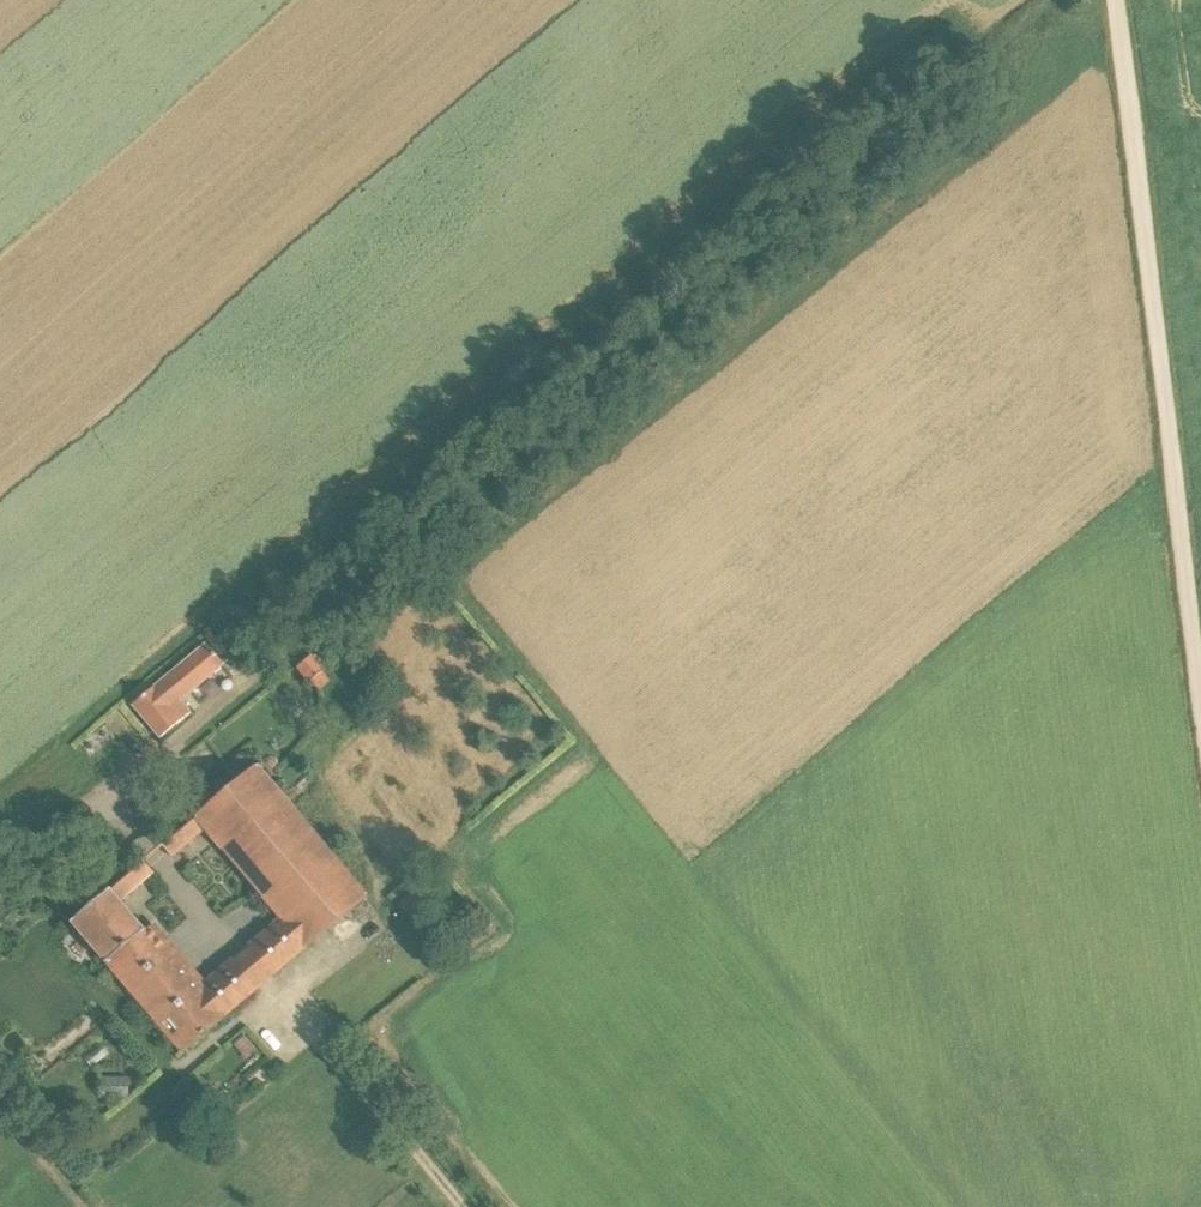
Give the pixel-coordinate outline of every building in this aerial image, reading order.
[(228,661),(223,656),(219,659),(207,644),(155,687),(155,686),(133,704),(161,738),(191,712),(181,700),(228,661)] [(312,654),(297,667),(309,683),(313,680),(321,689),(329,681),(322,672),(325,669),(312,654)] [(202,989),(149,927),(145,930),(120,902),(154,872),(143,861),(72,922),(184,1052),(367,896),(256,765),(163,845),(172,857),(206,827),(284,919),(202,989)] [(129,1078),(101,1078),(101,1097),(129,1097),(129,1078)]
